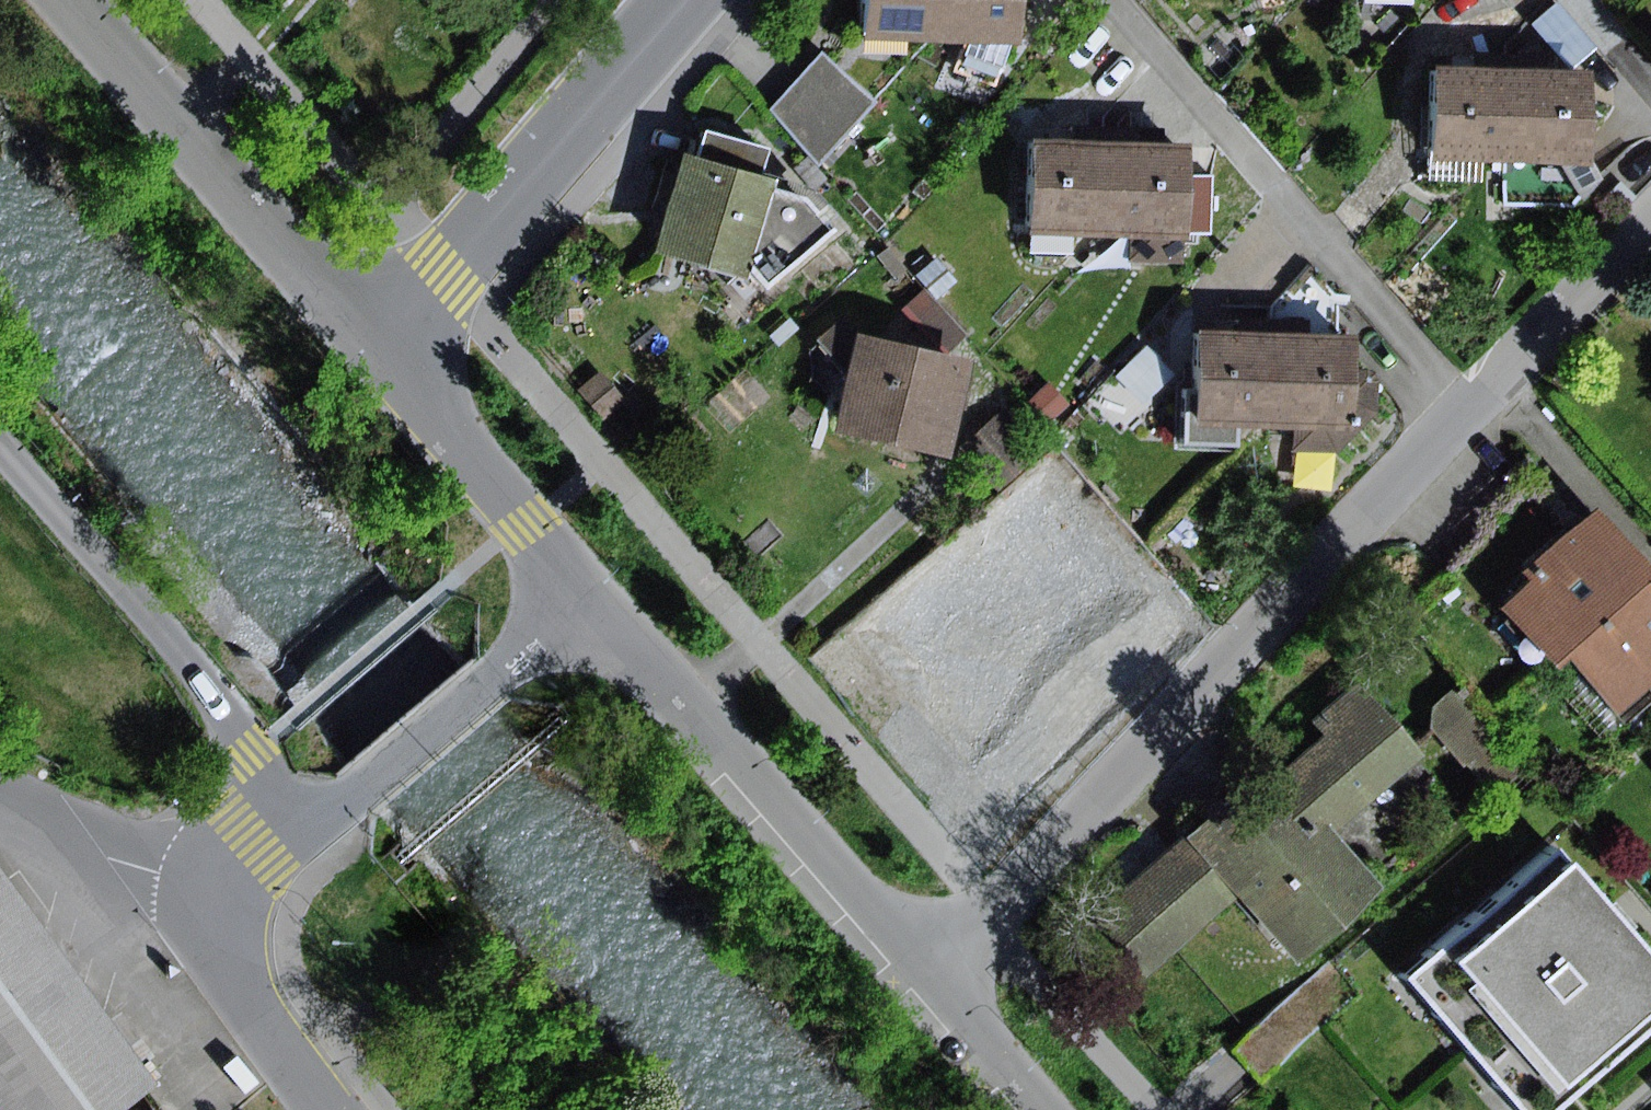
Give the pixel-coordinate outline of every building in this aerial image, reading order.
[(252,9),(263,0),(244,0),(252,9)] [(917,32),(918,0),(838,0),(837,30),(917,32)] [(917,32),(951,33),(990,34),(991,0),(918,0),(917,32)] [(990,34),(951,33),(942,67),(980,81),(990,34)] [(808,163),(868,96),(808,46),(760,105),(808,163)] [(1406,54),(1402,147),(1482,150),(1486,57),(1406,54)] [(1563,61),(1486,57),(1482,150),(1501,151),(1559,154),(1563,61)] [(685,121),(677,149),(741,167),(749,138),(685,121)] [(1004,221),(1078,223),(1080,133),(1007,131),(1004,221)] [(1159,135),(1080,133),(1078,223),(1115,224),(1157,226),(1158,170),(1159,135)] [(746,176),(748,169),(741,167),(677,149),(655,144),(629,241),(722,266),(746,176)] [(1559,154),(1501,151),(1500,200),(1569,203),(1586,184),(1559,154)] [(1201,171),(1158,170),(1157,226),(1199,227),(1201,171)] [(779,185),(746,176),(722,266),(739,277),(804,218),(779,185)] [(1157,226),(1115,224),(1114,257),(1156,259),(1157,226)] [(927,254),(908,271),(927,294),(947,277),(927,254)] [(1170,320),(1165,414),(1223,416),(1240,417),(1245,304),(1220,303),(1219,322),(1170,320)] [(1264,305),(1245,304),(1240,417),(1278,419),(1314,421),(1317,363),(1318,325),(1263,323),(1264,305)] [(823,357),(832,319),(826,312),(801,333),(823,357)] [(780,315),(761,331),(770,342),(789,326),(780,315)] [(922,445),(946,346),(832,319),(823,357),(809,418),(922,445)] [(1137,343),(1107,372),(1132,398),(1162,369),(1137,343)] [(1314,421),(1278,419),(1278,446),(1321,449),(1364,406),(1365,371),(1354,363),(1317,363),(1314,421)] [(591,368),(570,386),(590,409),(611,392),(591,368)] [(1040,379),(1019,398),(1040,420),(1061,400),(1040,379)] [(992,408),(955,438),(985,475),(1022,445),(992,408)] [(1223,416),(1165,414),(1164,438),(1222,440),(1223,416)] [(1600,528),(1572,496),(1497,562),(1508,574),(1480,599),(1506,629),(1540,598),(1531,588),(1600,528)] [(1640,574),(1600,528),(1531,588),(1540,598),(1506,629),(1524,650),(1539,637),(1553,651),(1640,574)] [(1059,580),(1065,554),(951,529),(924,650),(1038,675),(1059,580)] [(1068,541),(1065,554),(1059,580),(1103,590),(1112,552),(1068,541)] [(1553,651),(1598,702),(1650,656),(1650,648),(1647,643),(1650,639),(1650,587),(1640,574),(1553,651)] [(1223,897),(1274,955),(1363,878),(1319,827),(1407,750),(1343,676),(1300,714),(1310,725),(1263,767),(1249,750),(1161,826),(1168,834),(1223,897)] [(1518,760),(1449,676),(1423,698),(1418,722),(1452,764),(1458,760),(1482,789),(1518,760)] [(1223,897),(1168,834),(1080,908),(1135,972),(1223,897)] [(1397,977),(1512,1109),(1546,1109),(1650,1019),(1650,964),(1611,918),(1549,846),(1397,977)] [(155,1084),(0,864),(0,1109),(118,1109),(155,1084)] [(1329,953),(1222,1044),(1238,1063),(1252,1079),(1359,988),(1329,953)]
